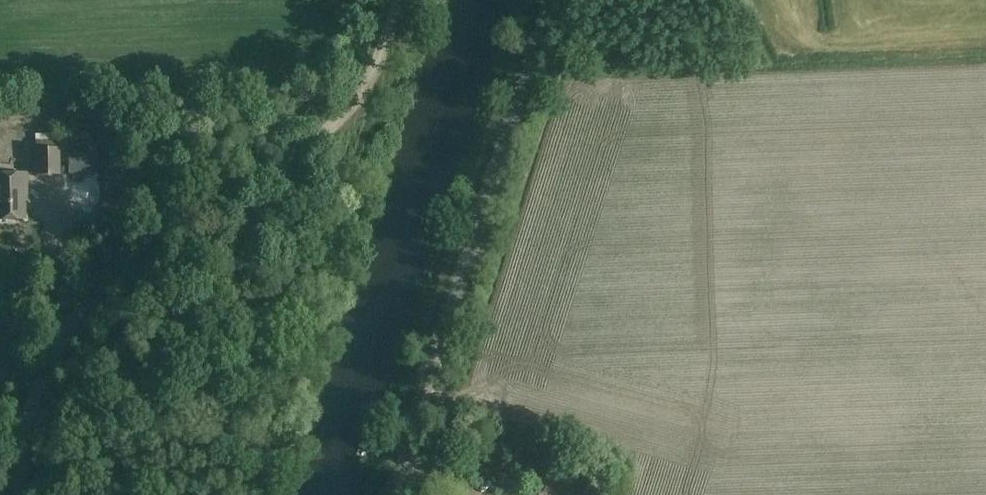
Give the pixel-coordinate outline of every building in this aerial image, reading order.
[(18,121),(32,120),(32,111),(30,112),(30,107),(18,107),(18,121)] [(62,164),(91,164),(91,142),(62,142),(62,164)] [(36,174),(58,174),(58,148),(35,149),(36,174)] [(26,187),(26,173),(0,173),(0,219),(24,219),(23,187),(26,187)]
